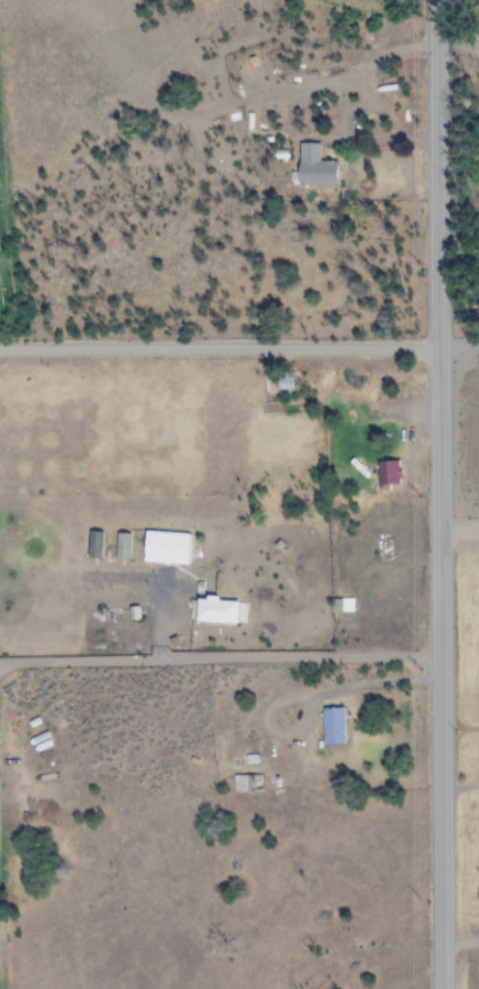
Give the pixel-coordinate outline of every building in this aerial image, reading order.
[(338,161),(320,161),(320,143),(299,143),(299,187),(338,187),(338,161)] [(399,483),(399,462),(378,462),(378,483),(399,483)] [(103,560),(106,533),(91,532),(88,558),(103,560)] [(192,534),(146,532),(145,563),(191,565),(192,534)] [(132,534),(118,534),(118,560),(132,560),(132,534)] [(240,599),(198,598),(197,622),(239,624),(240,599)] [(354,600),(333,600),(333,612),(354,612),(354,600)] [(346,709),(324,709),(324,744),(346,744),(346,709)] [(235,793),(264,793),(264,775),(235,775),(235,793)]
